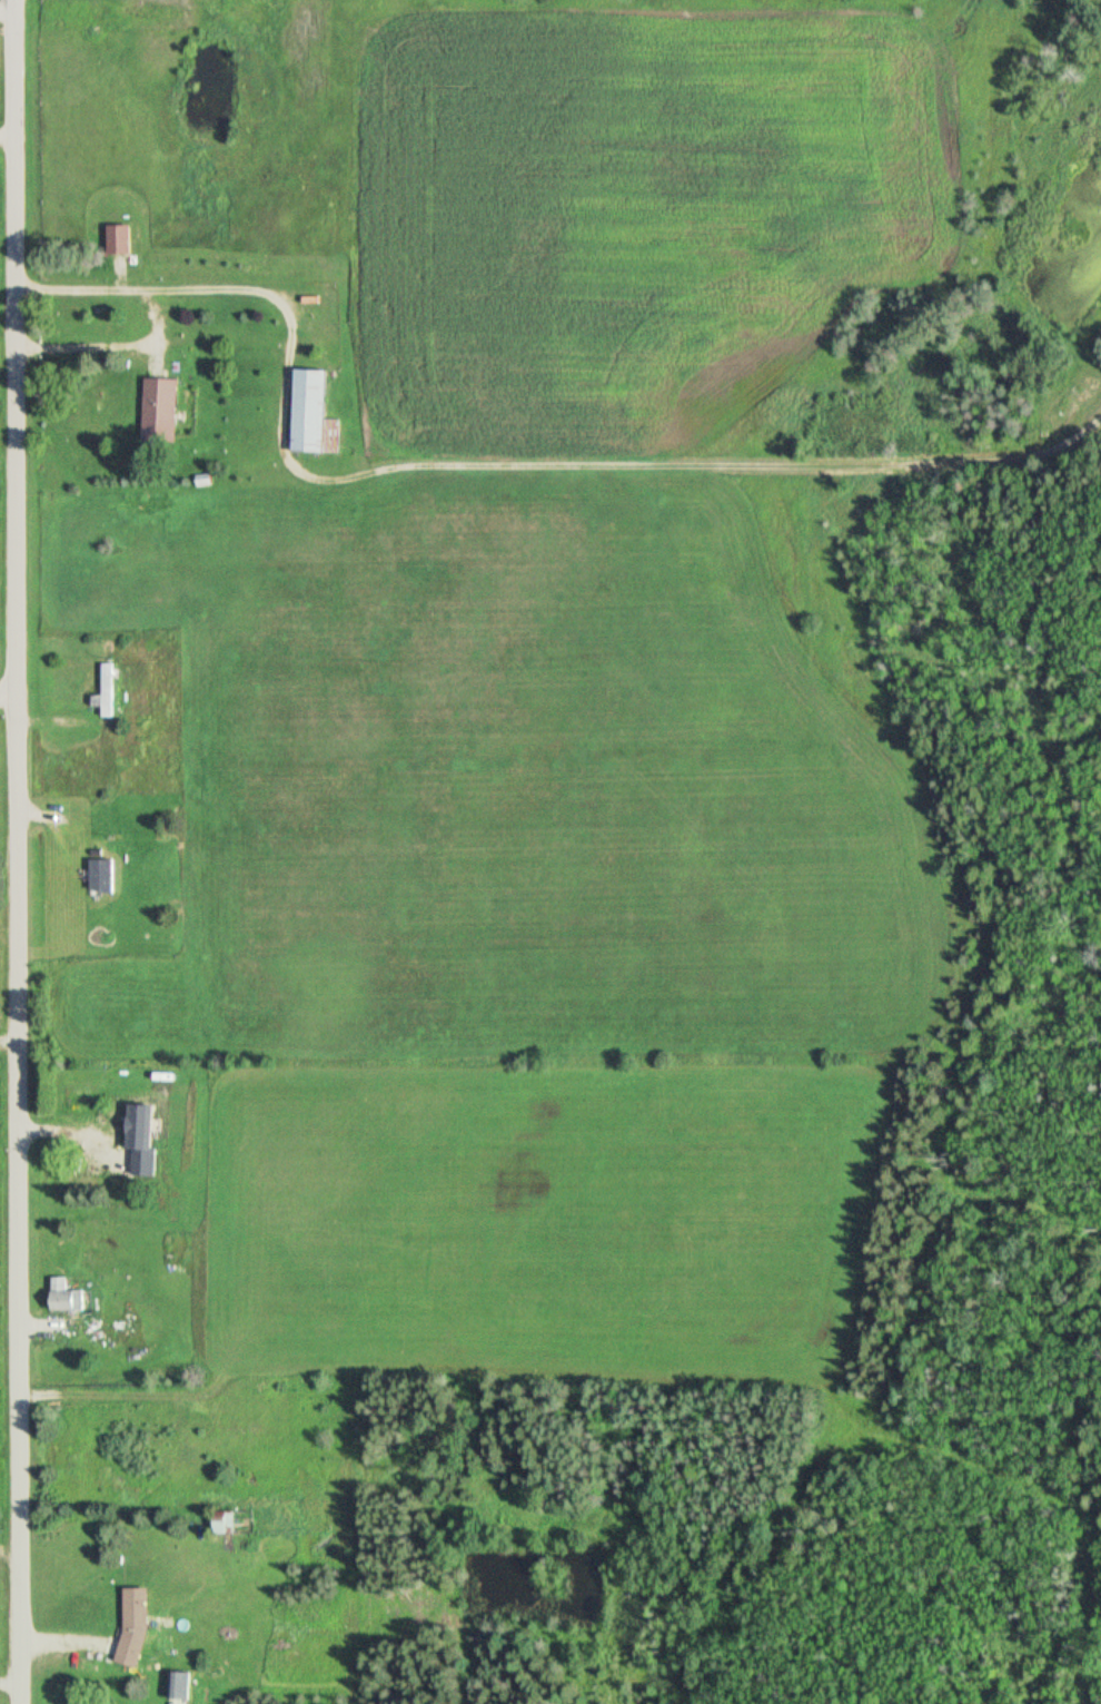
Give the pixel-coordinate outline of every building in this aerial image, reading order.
[(293,452),(335,453),(336,420),(324,420),(325,371),(296,370),(293,452)] [(145,379),(142,442),(174,443),(177,380),(145,379)] [(101,665),(101,720),(112,720),(112,665),(101,665)] [(87,894),(112,894),(112,860),(87,860),(87,894)] [(66,1279),(50,1279),(50,1312),(84,1312),(84,1292),(66,1292),(66,1279)] [(147,1588),(124,1588),(124,1666),(147,1666),(147,1588)]
